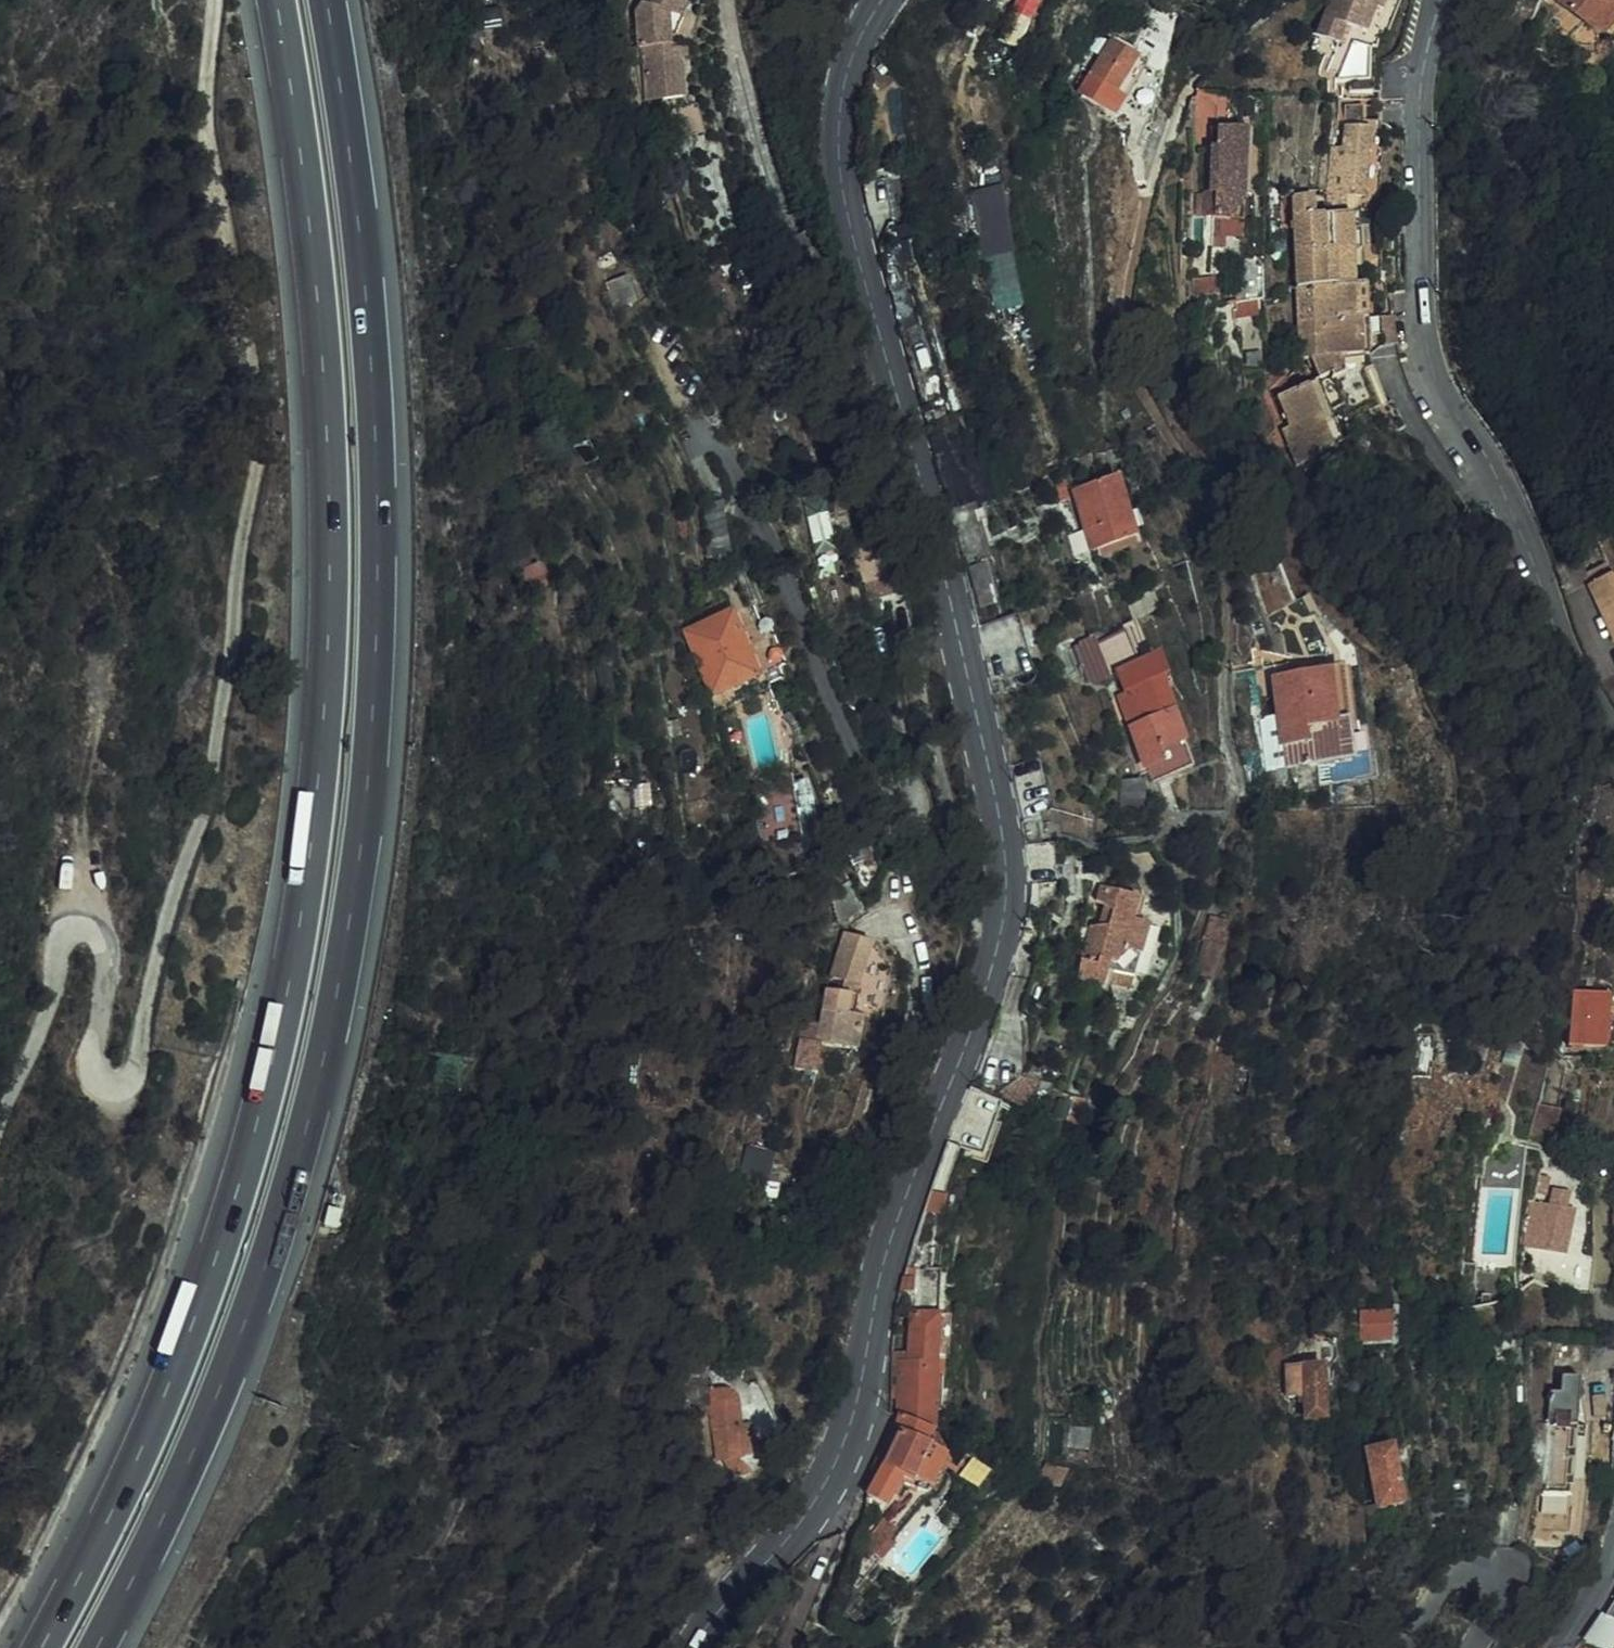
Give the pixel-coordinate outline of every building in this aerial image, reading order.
[(653,33),(649,34),(647,25),(652,24),(660,6),(655,3),(657,0),(614,0),(613,2),(616,35),(621,35),(626,90),(662,88),(659,49),(654,50),(653,33)] [(1039,0),(1015,0),(1001,34),(1021,43),(1039,0)] [(1361,0),(1310,0),(1302,20),(1326,28),(1333,12),(1354,20),(1361,0)] [(1577,30),(1608,0),(1547,0),(1577,30)] [(1084,19),(1058,71),(1097,90),(1123,39),(1084,19)] [(663,32),(653,33),(654,50),(659,49),(665,48),(663,32)] [(1331,97),(1368,100),(1369,82),(1332,81),(1331,97)] [(1315,164),(1313,175),(1332,177),(1349,178),(1356,105),(1333,103),(1331,125),(1319,124),(1315,164)] [(1203,128),(1205,171),(1211,172),(1212,196),(1240,199),(1237,127),(1242,127),(1241,106),(1208,108),(1209,127),(1203,128)] [(649,171),(636,174),(640,188),(652,185),(649,171)] [(1201,196),(1211,196),(1212,196),(1211,172),(1205,171),(1201,171),(1201,196)] [(1381,409),(1410,395),(1393,365),(1384,337),(1379,306),(1374,307),(1365,306),(1365,294),(1353,294),(1352,261),(1342,261),(1339,193),(1331,193),(1309,193),(1308,174),(1280,175),(1286,337),(1298,337),(1299,360),(1260,378),(1274,408),(1267,412),(1281,442),(1342,413),(1335,398),(1363,385),(1374,404),(1381,409)] [(1313,175),(1308,174),(1309,193),(1331,193),(1332,177),(1313,175)] [(978,185),(991,305),(1022,302),(1009,181),(978,185)] [(1211,196),(1212,228),(1213,228),(1241,228),(1240,199),(1212,196),(1211,196)] [(1203,228),(1206,264),(1207,280),(1215,280),(1213,228),(1212,228),(1203,228)] [(1213,228),(1215,280),(1243,279),(1241,228),(1213,228)] [(1251,279),(1249,228),(1241,228),(1243,279),(1251,279)] [(1206,264),(1188,265),(1189,281),(1194,280),(1207,280),(1206,264)] [(1090,467),(1051,484),(1076,543),(1116,526),(1090,467)] [(975,556),(957,560),(961,580),(980,576),(975,556)] [(1578,573),(1591,605),(1598,602),(1613,638),(1613,580),(1612,581),(1604,561),(1578,573)] [(740,592),(675,616),(680,631),(696,679),(740,663),(764,653),(770,651),(752,604),(745,607),(740,592)] [(1105,656),(1112,679),(1115,685),(1120,683),(1126,680),(1135,707),(1158,698),(1159,697),(1147,662),(1151,661),(1144,642),(1125,649),(1114,617),(1087,627),(1099,658),(1105,656)] [(1079,625),(1059,633),(1072,671),(1089,664),(1092,663),(1081,629),(1079,625)] [(1312,648),(1258,657),(1273,746),(1327,737),(1312,648)] [(740,663),(696,679),(700,695),(746,679),(740,663)] [(1126,680),(1120,683),(1130,709),(1135,707),(1126,680)] [(1138,767),(1154,762),(1155,762),(1151,752),(1174,745),(1158,698),(1135,707),(1130,709),(1119,713),(1138,767)] [(1177,755),(1174,745),(1151,752),(1155,762),(1177,755)] [(733,763),(743,825),(785,819),(776,761),(775,753),(733,763)] [(1070,949),(1090,954),(1126,963),(1140,912),(1130,908),(1136,886),(1088,871),(1083,888),(1096,900),(1092,915),(1080,917),(1070,949)] [(840,1038),(848,1005),(839,1003),(844,983),(840,982),(859,936),(831,925),(810,978),(799,1030),(840,1038)] [(1126,963),(1090,954),(1087,967),(1122,977),(1126,963)] [(1604,968),(1568,959),(1555,1014),(1586,1022),(1613,1026),(1613,982),(1602,978),(1604,968)] [(1024,1107),(1033,1088),(1010,1076),(1002,1097),(1024,1107)] [(1524,1092),(1513,1122),(1535,1126),(1544,1095),(1525,1089),(1524,1092)] [(743,1169),(771,1176),(778,1148),(750,1141),(743,1169)] [(1536,1161),(1526,1161),(1526,1181),(1536,1181),(1536,1161)] [(1542,1177),(1539,1188),(1557,1192),(1560,1181),(1542,1177)] [(1514,1229),(1531,1232),(1538,1205),(1553,1209),(1557,1192),(1539,1188),(1525,1185),(1514,1229)] [(1376,1308),(1377,1298),(1346,1298),(1346,1325),(1376,1325),(1376,1308)] [(910,1317),(909,1356),(936,1358),(937,1319),(910,1317)] [(1309,1352),(1290,1352),(1274,1354),(1275,1383),(1276,1383),(1286,1383),(1286,1391),(1292,1390),(1293,1405),(1311,1404),(1309,1352)] [(936,1358),(909,1356),(908,1363),(902,1364),(901,1392),(899,1392),(899,1407),(899,1412),(932,1428),(933,1429),(934,1426),(934,1423),(934,1404),(935,1371),(936,1358)] [(694,1358),(675,1362),(680,1388),(693,1386),(700,1415),(722,1410),(718,1386),(715,1378),(711,1373),(705,1371),(697,1372),(694,1358)] [(1540,1376),(1528,1478),(1556,1482),(1561,1440),(1570,1440),(1575,1398),(1566,1397),(1570,1361),(1551,1358),(1548,1377),(1540,1376)] [(942,1371),(935,1371),(934,1404),(941,1404),(942,1371)] [(722,1410),(700,1415),(707,1449),(715,1447),(716,1452),(721,1456),(726,1457),(732,1456),(737,1453),(740,1446),(733,1408),(722,1410)] [(866,1491),(863,1508),(874,1513),(894,1475),(898,1477),(919,1487),(931,1480),(944,1453),(929,1446),(931,1441),(926,1438),(932,1428),(899,1412),(890,1434),(894,1435),(877,1471),(866,1491)] [(1057,1417),(1054,1449),(1070,1455),(1074,1419),(1057,1417)] [(894,1435),(890,1434),(886,1432),(869,1468),(877,1471),(894,1435)] [(1378,1434),(1354,1437),(1362,1494),(1386,1489),(1378,1434)] [(960,1465),(969,1460),(965,1451),(958,1436),(957,1437),(947,1443),(955,1457),(960,1465)] [(1029,1456),(1023,1467),(1039,1473),(1045,1452),(1030,1448),(1029,1456)] [(1045,1452),(1039,1473),(1046,1475),(1055,1454),(1045,1452)] [(986,1469),(970,1459),(969,1460),(960,1465),(960,1467),(955,1474),(973,1486),(986,1469)] [(884,1519),(862,1546),(875,1557),(897,1529),(884,1519)] [(1589,1637),(1604,1643),(1613,1628),(1613,1629),(1613,1598),(1600,1621),(1598,1620),(1589,1637)]
